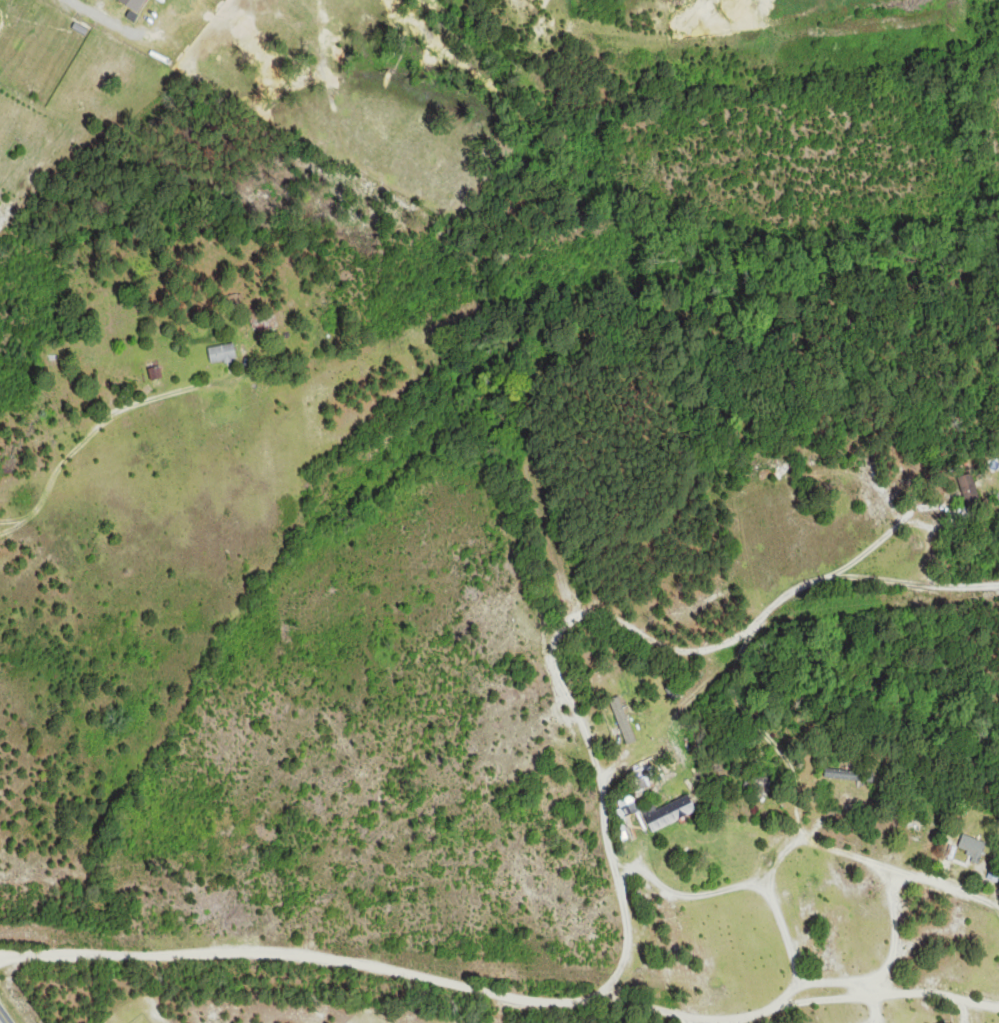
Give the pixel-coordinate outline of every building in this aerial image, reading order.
[(144,0),(119,0),(137,11),(144,0)] [(251,324),(255,333),(275,324),(271,315),(251,324)] [(207,345),(209,362),(235,358),(233,342),(207,345)] [(150,379),(161,376),(158,365),(147,368),(150,379)] [(964,500),(978,497),(972,472),(957,476),(964,500)] [(626,744),(636,740),(618,695),(608,699),(626,744)] [(851,778),(851,769),(824,767),(824,776),(851,778)] [(651,831),(695,810),(687,792),(643,814),(651,831)] [(618,799),(624,815),(637,809),(630,794),(618,799)] [(964,854),(977,859),(984,841),(963,833),(958,845),(966,849),(964,854)]
